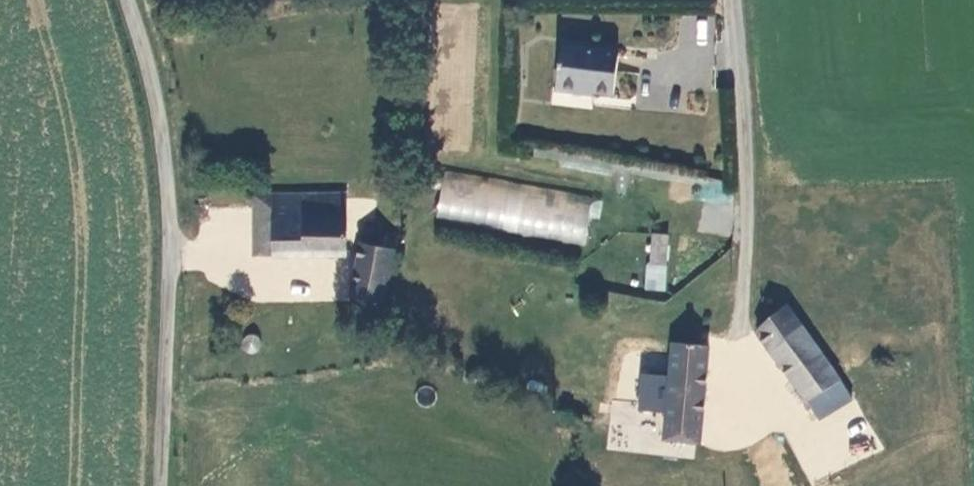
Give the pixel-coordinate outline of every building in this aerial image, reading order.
[(621,48),(562,41),(558,85),(579,87),(579,83),(617,88),(621,48)] [(441,175),(436,222),(586,240),(589,218),(598,219),(602,194),(441,175)] [(267,196),(268,261),(287,261),(287,196),(267,196)] [(358,238),(357,196),(332,196),(287,196),(287,261),(357,261),(358,238)] [(394,306),(411,236),(406,235),(378,228),(374,241),(359,302),(385,311),(386,306),(394,306)] [(674,238),(655,237),(654,265),(673,266),(674,238)] [(653,285),(672,286),(673,266),(654,265),(653,285)] [(803,392),(835,370),(783,304),(752,328),(803,392)] [(277,335),(273,330),(269,327),(263,327),(257,330),(253,335),(253,342),(256,348),(262,351),(268,351),(274,348),(277,342),(277,335)] [(670,338),(660,436),(697,440),(705,341),(670,338)] [(853,390),(835,370),(803,392),(820,412),(853,390)] [(775,424),(744,440),(768,485),(808,485),(775,424)] [(729,478),(706,468),(699,484),(704,485),(725,485),(729,478)] [(597,470),(597,485),(672,485),(672,472),(597,470)]
